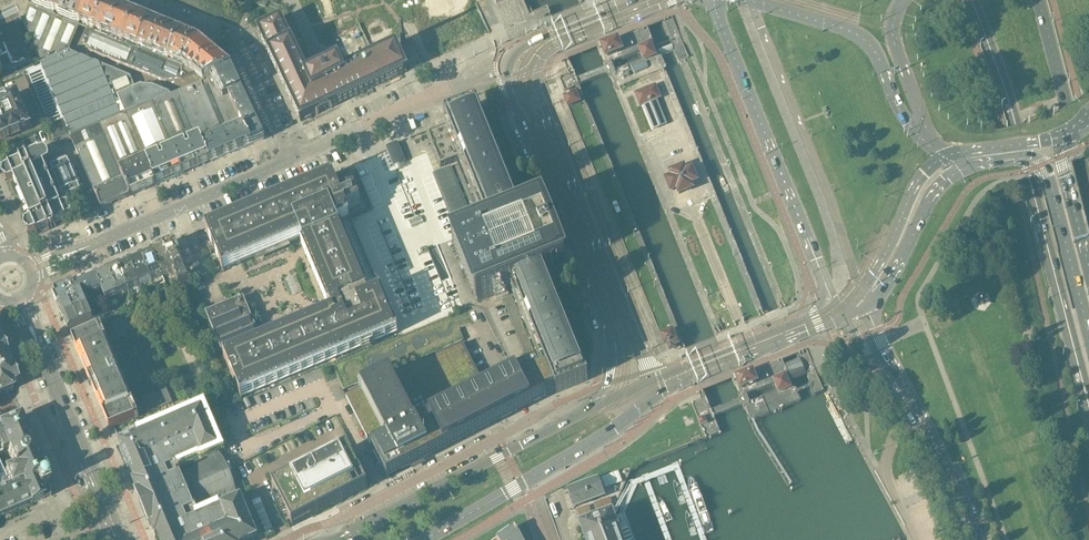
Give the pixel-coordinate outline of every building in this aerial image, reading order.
[(32,0),(0,0),(0,31),(16,24),(23,21),(32,0)] [(62,0),(32,0),(23,21),(38,59),(62,0)] [(82,24),(92,0),(62,0),(38,59),(40,64),(72,50),(82,24)] [(127,14),(93,0),(92,0),(82,24),(90,28),(86,39),(87,45),(94,53),(110,59),(127,14)] [(131,68),(149,23),(127,14),(110,59),(131,68)] [(396,48),(370,60),(343,73),(339,63),(309,78),(281,19),(257,31),(260,38),(300,122),(324,111),(408,72),(405,66),(421,58),(415,46),(399,53),(396,48)] [(162,81),(181,36),(149,23),(131,68),(162,81)] [(16,24),(0,31),(0,84),(28,72),(35,69),(16,24)] [(183,80),(198,43),(181,36),(162,81),(165,82),(183,80)] [(604,49),(608,57),(622,51),(618,40),(607,44),(608,47),(604,49)] [(198,75),(209,51),(199,43),(198,43),(183,80),(187,80),(198,75)] [(640,47),(639,49),(640,50),(643,58),(646,60),(654,56),(654,54),(651,44),(648,43),(640,47)] [(41,67),(64,121),(71,137),(99,125),(128,113),(154,102),(170,96),(154,88),(143,87),(136,90),(131,78),(73,52),(72,50),(40,64),(41,67)] [(230,70),(214,56),(209,51),(198,75),(204,82),(225,72),(230,70)] [(64,121),(41,67),(35,69),(28,72),(50,126),(64,121)] [(231,70),(230,70),(225,72),(204,82),(180,91),(190,113),(210,105),(230,96),(241,92),(231,70)] [(582,102),(577,91),(574,92),(572,87),(564,90),(566,95),(563,96),(568,108),(582,102)] [(659,99),(655,87),(635,95),(640,107),(642,105),(644,111),(659,105),(657,99),(659,99)] [(180,91),(170,96),(154,102),(174,149),(200,138),(190,113),(180,91)] [(246,101),(241,92),(230,96),(251,146),(264,140),(257,124),(259,123),(255,116),(253,117),(249,108),(251,107),(248,100),(246,101)] [(1,141),(1,142),(10,138),(10,137),(12,137),(12,138),(21,134),(21,133),(31,129),(17,96),(0,103),(0,142),(1,141)] [(251,146),(230,96),(210,105),(231,154),(251,146)] [(154,102),(128,113),(147,160),(174,149),(154,102)] [(231,154),(210,105),(190,113),(200,138),(202,144),(210,163),(231,154)] [(561,255),(563,254),(548,215),(545,216),(540,204),(520,212),(477,106),(445,119),(448,128),(444,129),(428,136),(440,168),(461,159),(463,164),(442,172),(436,175),(459,232),(466,229),(474,226),(486,221),(488,225),(468,233),(452,240),(477,302),(493,296),(513,288),(515,292),(538,349),(543,362),(531,368),(519,374),(534,402),(545,397),(545,395),(555,391),(556,394),(588,381),(545,275),(566,267),(561,255)] [(128,113),(99,125),(119,172),(133,166),(147,160),(128,113)] [(51,128),(56,141),(68,136),(63,123),(51,128)] [(129,197),(119,172),(99,125),(71,137),(70,137),(94,193),(101,209),(129,197)] [(210,163),(202,144),(200,138),(174,149),(184,174),(210,163)] [(387,148),(386,149),(387,150),(393,166),(394,166),(397,171),(406,167),(398,146),(397,144),(387,148)] [(184,174),(174,149),(147,160),(158,185),(184,174)] [(45,151),(45,152),(38,153),(27,157),(26,156),(19,159),(19,160),(8,165),(8,166),(3,169),(0,170),(1,172),(2,171),(3,176),(5,179),(4,180),(5,181),(13,179),(20,195),(19,196),(22,202),(23,202),(30,218),(22,223),(23,224),(24,224),(25,228),(28,232),(26,232),(27,234),(29,233),(35,231),(36,232),(47,227),(48,229),(55,226),(55,224),(66,219),(66,218),(72,215),(71,213),(72,213),(71,209),(68,205),(66,200),(67,199),(68,200),(69,199),(69,201),(74,200),(78,198),(77,196),(78,195),(80,194),(80,192),(78,187),(80,186),(80,182),(78,179),(77,175),(75,172),(75,169),(72,166),(70,167),(68,162),(67,162),(66,160),(64,161),(62,161),(62,159),(57,160),(54,163),(54,165),(53,165),(53,166),(52,167),(49,161),(50,161),(49,156),(46,153),(45,151)] [(147,160),(133,166),(143,191),(158,185),(147,160)] [(133,166),(119,172),(129,197),(143,191),(133,166)] [(677,190),(679,194),(692,189),(690,184),(694,183),(696,179),(693,171),(690,171),(686,172),(683,167),(670,173),(672,178),(668,180),(667,182),(670,190),(673,191),(677,190)] [(254,393),(397,333),(397,334),(398,333),(380,291),(379,291),(380,291),(368,296),(366,292),(367,291),(341,229),(340,230),(337,224),(349,219),(349,220),(350,219),(347,211),(360,204),(354,190),(340,194),(332,177),(331,177),(206,230),(205,230),(213,249),(214,248),(216,253),(215,254),(223,272),(224,271),(224,270),(235,265),(235,267),(236,266),(236,265),(240,263),(241,264),(242,264),(242,263),(252,258),(253,259),(254,259),(254,258),(265,253),(265,254),(266,253),(266,252),(277,248),(277,249),(278,248),(278,247),(288,243),(289,244),(290,243),(300,238),(301,239),(304,244),(303,245),(303,246),(304,246),(308,254),(307,255),(307,257),(308,256),(312,265),(311,265),(311,267),(313,267),(316,275),(315,276),(316,277),(317,276),(320,285),(319,286),(320,287),(321,286),(325,295),(324,296),(324,297),(325,297),(329,306),(328,306),(328,307),(330,307),(332,311),(331,312),(332,313),(321,317),(320,317),(320,318),(309,322),(309,321),(308,322),(308,323),(297,327),(295,327),(296,328),(285,332),(285,331),(284,332),(284,333),(274,337),(273,336),(272,337),(272,338),(261,342),(243,298),(206,314),(222,352),(224,356),(223,356),(241,399),(254,394),(254,393)] [(421,216),(408,221),(411,228),(424,223),(421,216)] [(191,280),(177,246),(176,245),(175,244),(174,244),(173,244),(172,244),(164,247),(174,271),(173,272),(178,285),(191,280)] [(164,247),(153,252),(163,276),(173,272),(174,271),(164,247)] [(153,252),(142,257),(152,281),(163,276),(153,252)] [(142,257),(130,261),(141,286),(152,281),(142,257)] [(130,261),(119,266),(129,290),(141,286),(130,261)] [(129,290),(119,266),(108,271),(118,295),(129,290)] [(108,271),(95,276),(102,291),(102,292),(105,300),(118,295),(108,271)] [(95,276),(77,284),(81,292),(86,290),(88,295),(92,293),(92,295),(102,292),(102,291),(95,276)] [(77,284),(55,293),(54,294),(53,295),(53,297),(58,307),(82,297),(81,292),(77,284)] [(977,292),(970,300),(974,310),(984,312),(991,305),(988,295),(977,292)] [(82,297),(58,307),(63,318),(87,308),(82,297)] [(87,308),(63,318),(68,331),(92,321),(87,308)] [(141,329),(135,314),(111,324),(117,339),(141,329)] [(330,366),(340,387),(346,397),(389,375),(463,345),(462,342),(464,341),(453,315),(330,366)] [(135,419),(118,378),(98,329),(72,340),(72,341),(77,339),(79,344),(76,345),(80,354),(82,353),(84,357),(82,359),(85,368),(88,366),(90,371),(87,372),(91,381),(90,381),(90,382),(94,380),(96,386),(92,388),(93,389),(94,388),(97,397),(100,395),(102,400),(99,401),(103,410),(106,409),(108,413),(105,415),(109,424),(112,422),(113,427),(109,429),(109,430),(113,428),(135,419)] [(676,340),(672,331),(663,334),(664,335),(661,336),(664,344),(667,343),(669,348),(670,349),(671,349),(672,349),(673,348),(673,347),(673,346),(673,345),(678,343),(677,340),(676,340)] [(1,342),(0,342),(0,396),(8,392),(12,390),(10,385),(17,382),(12,370),(12,371),(8,360),(1,342)] [(388,479),(546,398),(545,397),(534,402),(519,374),(531,368),(530,367),(486,389),(463,345),(389,375),(346,397),(373,451),(378,461),(387,477),(388,479)] [(757,382),(752,371),(737,377),(742,388),(757,382)] [(780,391),(788,388),(789,385),(785,376),(783,375),(774,378),(774,381),(777,389),(780,391)] [(200,378),(194,380),(196,386),(203,383),(200,378)] [(189,383),(182,385),(184,391),(191,388),(189,383)] [(203,384),(196,386),(199,392),(205,389),(203,384)] [(142,399),(147,411),(148,413),(172,403),(166,389),(142,399)] [(191,389),(185,391),(187,397),(194,394),(191,389)] [(206,390),(199,393),(201,398),(208,395),(206,390)] [(194,395),(187,397),(190,403),(196,400),(194,395)] [(208,396),(202,399),(204,404),(210,401),(208,396)] [(196,401),(190,404),(192,409),(199,406),(196,401)] [(132,439),(120,444),(135,482),(133,483),(138,494),(137,494),(144,513),(145,514),(150,526),(151,526),(156,536),(158,535),(160,539),(252,539),(256,538),(240,499),(195,518),(194,516),(192,509),(194,508),(192,505),(202,503),(235,497),(235,494),(234,493),(234,490),(234,488),(233,486),(231,481),(232,480),(226,465),(224,466),(223,462),(221,459),(219,456),(218,454),(216,451),(180,478),(179,474),(178,472),(176,473),(173,466),(218,447),(202,409),(132,439)] [(31,505),(51,496),(44,480),(46,479),(41,467),(40,468),(19,419),(0,427),(0,455),(2,454),(3,455),(9,453),(16,469),(5,474),(0,463),(0,516),(30,504),(31,505)] [(272,488),(289,520),(292,527),(368,488),(356,466),(353,461),(347,449),(272,488)] [(598,480),(568,491),(574,508),(587,503),(587,504),(592,503),(592,502),(604,497),(598,480)] [(202,503),(192,505),(194,508),(192,509),(194,516),(206,511),(202,503)] [(611,515),(581,526),(587,539),(620,539),(611,515)] [(514,527),(496,539),(521,539),(514,527)]
